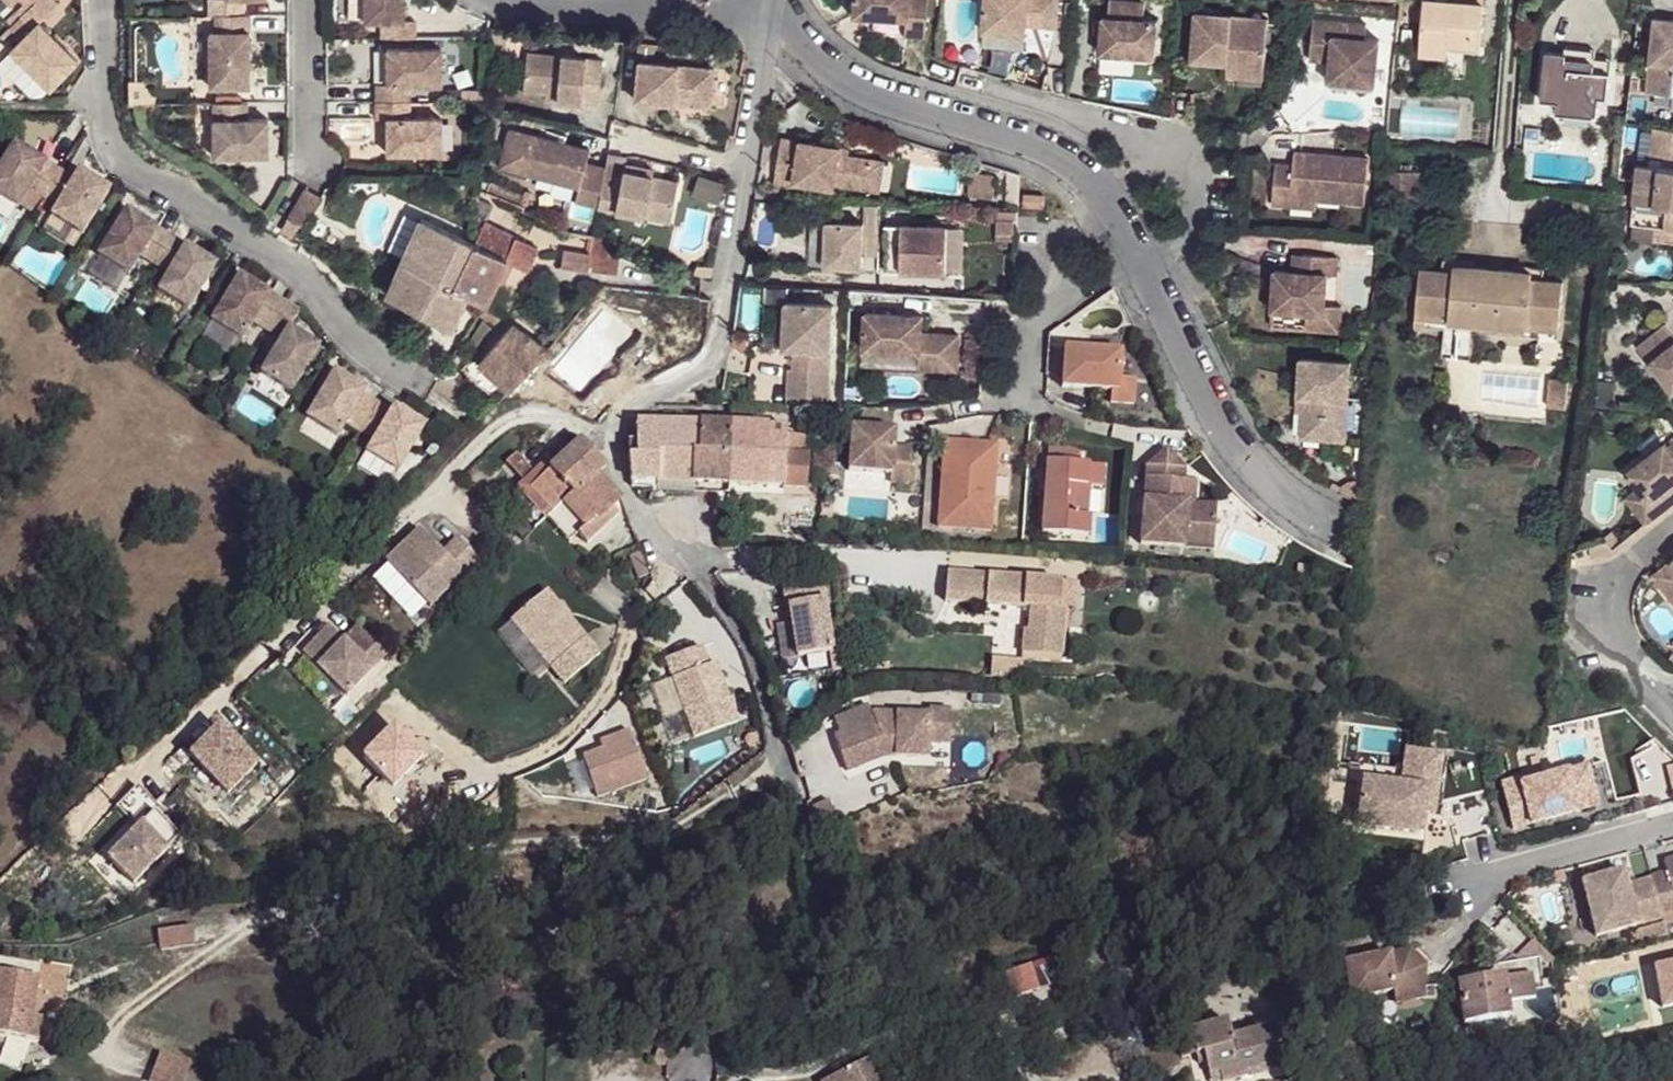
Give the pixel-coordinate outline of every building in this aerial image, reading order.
[(51,1),(50,0),(28,0),(24,4),(14,13),(26,26),(3,49),(41,87),(70,60),(31,21),(51,1)] [(200,15),(206,15),(235,15),(234,0),(200,0),(200,15)] [(374,39),(408,39),(408,20),(399,20),(398,0),(357,0),(357,20),(374,20),(374,39)] [(851,14),(904,19),(902,35),(923,37),(926,0),(852,0),(851,14)] [(982,31),(1025,35),(1026,25),(1056,27),(1058,0),(985,0),(982,31)] [(1125,0),(1110,0),(1109,16),(1104,16),(1101,53),(1155,58),(1159,20),(1144,19),(1146,2),(1125,0)] [(1450,57),(1450,46),(1481,48),(1485,0),(1424,0),(1421,55),(1450,57)] [(1672,88),(1672,80),(1672,13),(1654,11),(1645,85),(1672,88)] [(1195,12),(1191,61),(1228,64),(1265,67),(1269,19),(1195,12)] [(241,15),(235,15),(206,15),(205,30),(200,29),(201,85),(242,85),(241,15)] [(1313,18),(1309,53),(1330,54),(1329,61),(1327,81),(1375,85),(1380,24),(1313,18)] [(1414,29),(1404,28),(1403,45),(1413,46),(1414,29)] [(368,83),(367,101),(402,102),(401,84),(434,84),(434,48),(379,47),(378,83),(368,83)] [(1558,111),(1596,116),(1599,96),(1606,97),(1610,72),(1594,70),(1593,64),(1566,61),(1567,54),(1547,52),(1541,99),(1558,101),(1558,111)] [(1309,53),(1309,59),(1329,61),(1330,54),(1309,53)] [(603,65),(529,60),(526,96),(548,98),(558,98),(558,106),(600,110),(603,65)] [(1228,64),(1227,76),(1264,78),(1265,67),(1228,64)] [(637,69),(634,106),(674,109),(675,100),(708,103),(711,74),(637,69)] [(548,98),(547,106),(558,106),(558,98),(548,98)] [(674,109),(707,111),(708,103),(675,100),(674,109)] [(402,102),(367,101),(367,115),(378,116),(378,153),(408,153),(409,145),(414,145),(414,153),(433,152),(434,116),(402,116),(402,102)] [(239,118),(238,102),(204,102),(204,121),(204,149),(204,154),(235,154),(235,149),(242,148),(242,155),(259,154),(259,117),(239,118)] [(188,150),(204,149),(204,121),(187,121),(188,150)] [(1652,126),(1649,155),(1672,159),(1672,129),(1652,126)] [(577,202),(597,207),(672,225),(682,184),(654,178),(626,171),(628,164),(629,157),(610,153),(607,167),(588,163),(591,150),(507,130),(498,170),(580,190),(577,202)] [(833,145),(773,143),(772,189),(791,190),(792,184),(832,186),(832,182),(869,183),(871,152),(842,151),(833,151),(833,145)] [(6,144),(0,154),(0,204),(9,210),(10,207),(19,194),(33,202),(51,171),(6,144)] [(879,152),(871,152),(869,183),(877,183),(879,152)] [(1367,205),(1370,159),(1296,154),(1295,168),(1277,167),(1274,208),(1293,209),(1294,201),(1318,202),(1367,205)] [(654,178),(656,171),(628,164),(626,171),(654,178)] [(1642,164),(1634,218),(1657,222),(1672,225),(1672,168),(1642,164)] [(71,170),(65,180),(51,171),(33,202),(47,210),(42,218),(74,238),(90,213),(85,209),(88,204),(94,207),(103,191),(71,170)] [(991,173),(967,173),(967,198),(991,198),(991,173)] [(719,199),(723,182),(697,178),(694,195),(719,199)] [(1399,181),(1397,209),(1407,210),(1410,183),(1399,181)] [(1045,183),(1025,182),(1024,194),(1045,194),(1045,183)] [(1440,186),(1410,183),(1407,210),(1437,213),(1440,186)] [(299,189),(275,223),(291,234),(314,200),(299,189)] [(19,194),(10,207),(24,215),(33,202),(19,194)] [(480,229),(484,221),(493,203),(482,199),(477,197),(475,227),(480,229)] [(1318,211),(1318,202),(1294,201),(1293,209),(1318,211)] [(90,213),(94,207),(88,204),(85,209),(90,213)] [(133,255),(147,264),(165,234),(119,206),(108,223),(113,226),(110,231),(105,229),(89,254),(121,273),(133,255)] [(452,327),(467,293),(452,284),(474,242),(421,217),(388,292),(452,327)] [(999,234),(1015,234),(1016,220),(999,220),(999,234)] [(478,299),(486,304),(506,259),(529,270),(540,246),(484,221),(480,229),(474,242),(452,284),(467,293),(478,299)] [(1657,222),(1655,237),(1672,240),(1672,225),(1657,222)] [(113,226),(108,223),(105,229),(110,231),(113,226)] [(853,225),(793,223),(791,266),(852,269),(853,225)] [(885,270),(902,270),(903,225),(886,225),(885,270)] [(902,270),(948,271),(949,227),(903,225),(902,270)] [(200,279),(211,262),(165,234),(147,264),(161,274),(150,291),(181,310),(197,284),(191,281),(194,276),(200,279)] [(592,237),(587,253),(564,250),(562,266),(607,272),(616,273),(619,255),(609,254),(608,251),(609,242),(594,239),(592,237)] [(1300,273),(1301,255),(1293,254),(1291,272),(1300,273)] [(1324,307),(1326,276),(1335,276),(1337,258),(1301,255),(1300,273),(1291,272),(1274,271),(1271,311),(1306,314),(1304,331),(1338,334),(1340,308),(1324,307)] [(1449,320),(1526,328),(1526,326),(1553,328),(1558,282),(1544,281),(1543,289),(1530,288),(1531,279),(1531,274),(1454,266),(1453,272),(1452,280),(1440,279),(1440,270),(1425,269),(1420,315),(1449,317),(1449,320)] [(1452,280),(1453,272),(1440,270),(1440,279),(1452,280)] [(245,322),(259,330),(277,302),(229,273),(219,290),(225,293),(222,298),(216,294),(201,319),(234,340),(245,322)] [(197,284),(200,279),(194,276),(191,281),(197,284)] [(1543,289),(1544,281),(1531,279),(1530,288),(1543,289)] [(225,293),(219,290),(216,294),(222,298),(225,293)] [(282,328),(292,312),(277,302),(259,330),(276,339),(253,376),(284,395),(300,369),(294,365),(296,360),(303,364),(313,347),(282,328)] [(834,305),(786,303),(783,350),(795,351),(793,369),(789,369),(788,397),(829,399),(834,305)] [(485,304),(479,312),(505,332),(469,371),(501,399),(510,390),(550,348),(511,324),(485,304)] [(923,316),(866,313),(864,351),(920,355),(919,370),(957,372),(959,335),(922,333),(923,316)] [(1273,330),(1303,329),(1303,317),(1273,317),(1273,330)] [(1666,322),(1639,343),(1672,389),(1672,331),(1666,322)] [(1476,342),(1446,339),(1445,350),(1475,354),(1476,342)] [(1120,352),(1064,349),(1061,388),(1110,391),(1109,403),(1132,405),(1134,382),(1118,381),(1120,352)] [(1346,363),(1296,359),(1293,398),(1299,398),(1295,438),(1340,441),(1346,363)] [(300,369),(303,364),(296,360),(294,365),(300,369)] [(338,420),(353,429),(371,401),(357,392),(360,386),(327,366),(317,384),(322,387),(319,392),(314,388),(298,414),(330,435),(338,420)] [(1562,372),(1549,371),(1546,400),(1560,402),(1562,372)] [(1597,383),(1595,399),(1612,401),(1614,385),(1597,383)] [(389,405),(386,410),(371,401),(353,429),(368,438),(360,453),(392,472),(407,446),(401,442),(404,437),(411,441),(421,424),(389,405)] [(659,479),(694,480),(697,445),(701,445),(702,425),(638,423),(639,441),(632,443),(630,452),(632,477),(659,479)] [(694,480),(730,483),(733,425),(702,425),(701,445),(697,445),(694,480)] [(769,427),(733,425),(730,483),(766,485),(767,463),(769,427)] [(767,463),(785,464),(788,435),(789,427),(769,427),(767,463)] [(894,429),(851,427),(848,471),(890,473),(890,482),(908,483),(911,448),(893,447),(894,429)] [(783,486),(807,487),(809,455),(804,454),(804,436),(788,435),(785,464),(783,486)] [(407,446),(411,441),(404,437),(401,442),(407,446)] [(583,439),(548,469),(527,488),(541,503),(549,494),(559,503),(570,493),(573,494),(598,471),(607,464),(583,439)] [(945,442),(939,527),(991,530),(997,446),(945,442)] [(1167,446),(1146,465),(1141,542),(1212,547),(1214,516),(1185,514),(1187,480),(1183,479),(1184,467),(1167,446)] [(1655,517),(1672,503),(1672,446),(1669,449),(1667,446),(1626,477),(1637,492),(1655,517)] [(1040,534),(1085,538),(1087,518),(1084,518),(1086,489),(1099,489),(1100,468),(1074,466),(1075,455),(1064,451),(1045,450),(1040,534)] [(515,487),(545,518),(550,512),(541,503),(527,488),(548,469),(542,464),(533,471),(516,453),(506,463),(523,480),(515,487)] [(364,457),(358,466),(384,484),(390,474),(364,457)] [(766,485),(783,486),(785,464),(767,463),(766,485)] [(610,506),(621,495),(598,471),(573,494),(570,493),(562,502),(587,526),(589,524),(610,506)] [(1194,480),(1187,480),(1185,514),(1214,516),(1215,504),(1192,502),(1194,480)] [(1622,504),(1640,528),(1655,517),(1637,492),(1622,504)] [(550,512),(546,517),(571,542),(579,534),(587,526),(562,502),(559,503),(550,512)] [(595,532),(617,513),(610,506),(589,524),(595,532)] [(587,526),(579,534),(586,541),(595,532),(589,524),(587,526)] [(418,528),(385,562),(431,606),(477,557),(456,536),(442,550),(418,528)] [(640,550),(630,554),(638,576),(648,572),(640,550)] [(1019,580),(1035,581),(1038,569),(1021,567),(1019,580)] [(1658,585),(1672,604),(1672,572),(1658,585)] [(1023,653),(1064,656),(1069,610),(1072,585),(1035,581),(1019,580),(948,573),(945,603),(1030,610),(1028,630),(1023,631),(1023,653)] [(820,581),(782,587),(785,606),(789,605),(797,654),(831,648),(820,581)] [(1072,585),(1069,610),(1077,611),(1079,586),(1072,585)] [(546,588),(510,618),(551,666),(563,681),(599,651),(546,588)] [(328,625),(302,651),(346,694),(386,653),(357,624),(343,639),(328,625)] [(672,680),(694,739),(737,722),(715,664),(707,667),(700,648),(665,661),(672,680)] [(833,738),(847,772),(881,759),(881,756),(881,749),(894,749),(894,757),(930,757),(930,743),(950,744),(951,710),(929,710),(929,716),(871,714),(868,707),(834,721),(839,735),(833,738)] [(220,726),(189,757),(228,796),(260,765),(220,726)] [(1411,744),(1364,736),(1359,772),(1377,775),(1393,777),(1387,815),(1430,822),(1440,760),(1420,757),(1409,755),(1411,744)] [(1423,745),(1411,744),(1409,755),(1420,757),(1423,745)] [(1606,762),(1589,768),(1599,807),(1617,802),(1606,762)] [(1537,776),(1502,785),(1514,830),(1534,825),(1532,817),(1545,813),(1547,821),(1599,807),(1589,768),(1539,781),(1537,776)] [(1393,777),(1377,775),(1368,829),(1385,832),(1387,815),(1393,777)] [(139,785),(122,802),(144,824),(110,859),(136,884),(182,836),(156,811),(161,807),(139,785)] [(821,830),(837,822),(828,800),(811,807),(821,830)] [(1545,813),(1532,817),(1534,825),(1547,821),(1545,813)] [(1650,879),(1659,913),(1672,909),(1672,859),(1662,862),(1665,873),(1649,877),(1650,879)] [(1621,872),(1580,883),(1595,936),(1661,918),(1659,913),(1650,879),(1625,886),(1621,872)] [(160,951),(193,948),(191,927),(158,930),(160,951)] [(1066,949),(1035,960),(1044,985),(1075,974),(1066,949)] [(1391,1001),(1418,1001),(1419,969),(1424,964),(1411,953),(1348,953),(1349,989),(1391,989),(1391,1001)] [(1035,960),(1002,972),(1012,997),(1044,985),(1035,960)] [(29,1040),(33,1019),(38,978),(0,972),(0,1034),(8,1036),(29,1040)] [(1465,1026),(1508,1018),(1506,1004),(1535,999),(1531,976),(1459,988),(1465,1026)] [(29,1040),(36,1040),(39,1019),(33,1019),(29,1040)] [(1192,1032),(1197,1056),(1207,1055),(1210,1068),(1206,1069),(1208,1078),(1219,1076),(1220,1080),(1246,1080),(1247,1080),(1246,1077),(1261,1074),(1262,1080),(1281,1077),(1276,1054),(1282,1053),(1278,1033),(1233,1042),(1230,1025),(1192,1032)] [(653,1061),(664,1065),(668,1055),(657,1050),(653,1061)] [(832,1079),(833,1080),(884,1080),(881,1074),(900,1065),(893,1051),(832,1079)] [(188,1064),(159,1053),(150,1080),(183,1080),(188,1064)]
